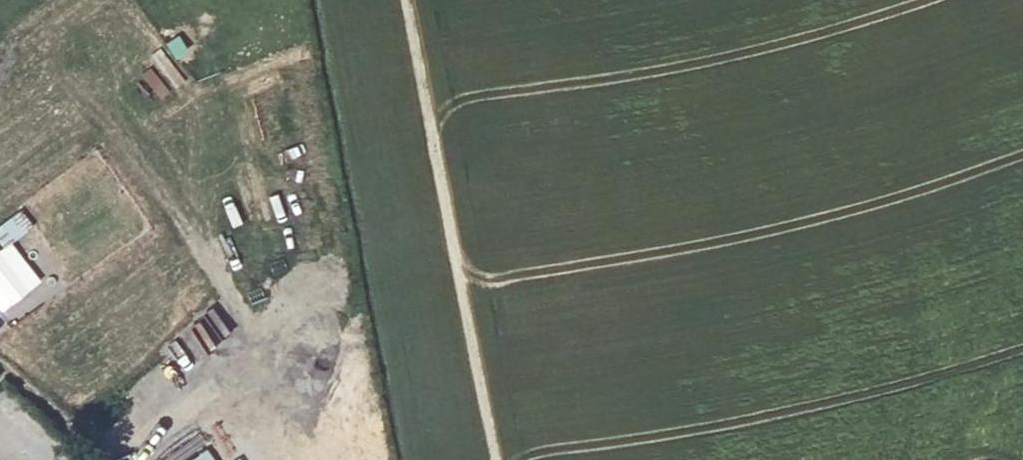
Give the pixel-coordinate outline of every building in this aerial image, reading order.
[(13,300),(28,288),(11,266),(22,258),(10,242),(33,225),(20,209),(0,224),(0,240),(5,246),(0,250),(0,283),(13,300)]
